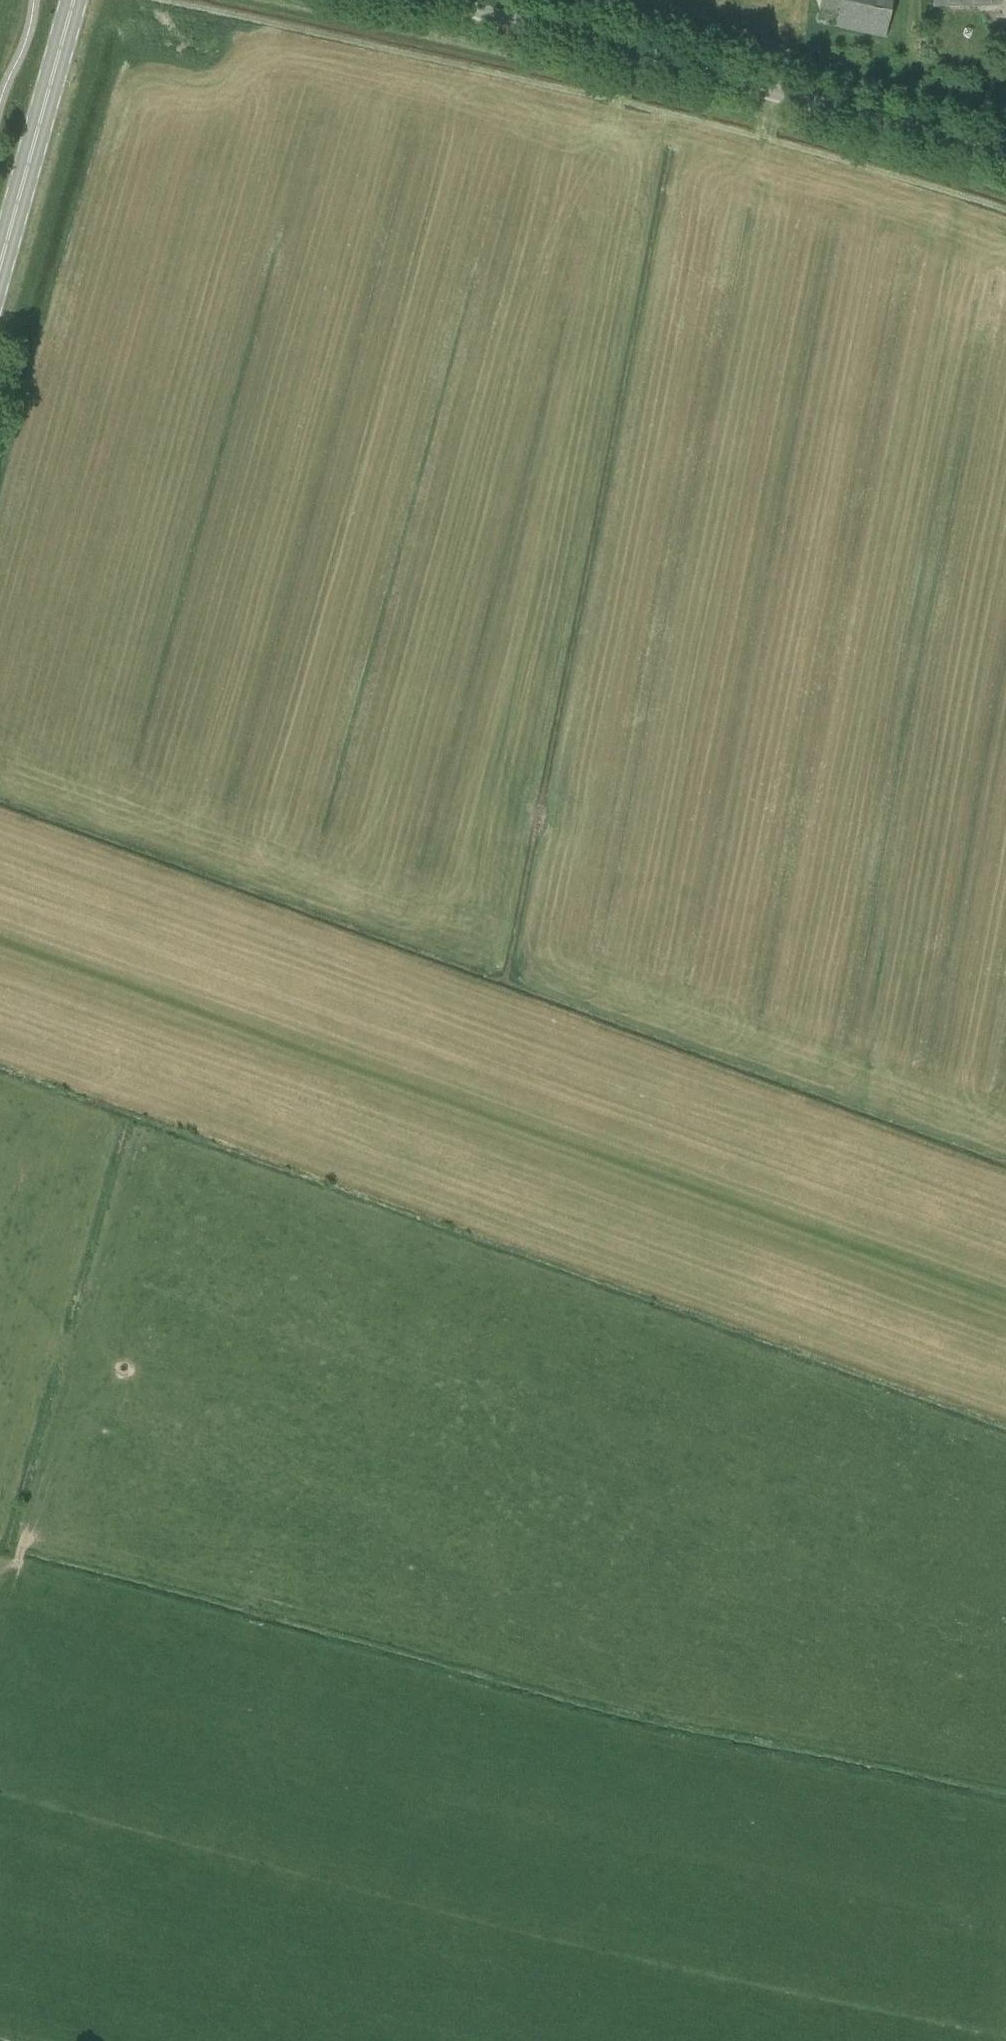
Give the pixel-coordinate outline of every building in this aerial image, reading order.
[(893,0),(821,0),(816,22),(886,39),(893,0)]
